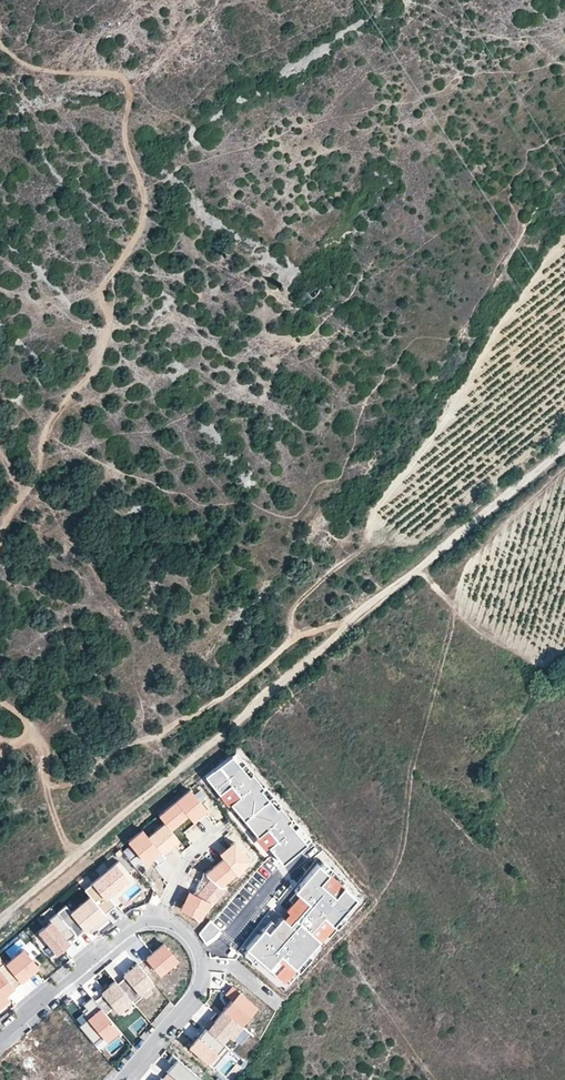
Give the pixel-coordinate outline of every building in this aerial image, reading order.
[(313,299),(321,290),(314,284),(306,293),(313,299)] [(260,789),(262,787),(252,774),(248,777),(231,756),(205,777),(220,794),(230,785),(239,796),(230,803),(257,836),(267,828),(276,840),(268,846),(281,862),(305,843),(288,822),(290,819),(280,807),(277,809),(260,789)] [(239,796),(230,785),(220,794),(228,805),(230,803),(239,796)] [(190,789),(176,800),(188,815),(192,820),(199,814),(206,808),(190,789)] [(176,800),(158,815),(164,822),(171,829),(180,822),(188,815),(176,800)] [(171,829),(164,822),(148,836),(161,852),(170,845),(178,838),(171,829)] [(276,840),(267,828),(257,836),(255,838),(264,849),(268,846),(276,840)] [(142,830),(128,841),(145,862),(152,857),(157,863),(161,860),(165,857),(161,852),(142,830)] [(228,846),(219,852),(223,858),(234,872),(235,874),(249,859),(234,841),(228,846)] [(234,872),(223,858),(214,865),(206,872),(219,884),(234,872)] [(91,897),(104,913),(116,903),(108,894),(131,875),(118,860),(84,889),(91,897)] [(343,887),(335,896),(320,883),(329,874),(317,864),(294,891),(298,894),(309,904),(290,925),(282,919),(276,914),(246,948),(269,968),(280,955),(295,968),(319,940),(309,931),(323,916),(333,924),(356,898),(343,887)] [(335,896),(343,887),(329,874),(320,883),(335,896)] [(135,880),(131,875),(108,894),(116,903),(119,901),(115,897),(135,880)] [(223,892),(208,879),(203,885),(196,895),(211,903),(223,892)] [(196,895),(188,891),(184,899),(179,908),(198,920),(211,903),(196,895)] [(309,904),(298,894),(285,910),(288,912),(282,919),(290,925),(309,904)] [(104,913),(91,897),(73,912),(87,930),(105,915),(104,913)] [(66,940),(74,933),(57,912),(48,919),(50,921),(38,931),(56,952),(68,942),(66,940)] [(319,940),(333,924),(323,916),(309,931),(319,940)] [(212,922),(200,935),(206,944),(216,938),(220,931),(212,922)] [(163,943),(146,958),(160,973),(177,959),(163,943)] [(23,948),(5,963),(20,981),(38,966),(23,948)] [(295,968),(280,955),(269,968),(283,981),(295,968)] [(20,981),(5,963),(4,961),(0,964),(0,1004),(7,999),(4,994),(20,981)] [(140,993),(153,982),(137,962),(123,973),(125,976),(117,983),(133,1002),(142,995),(140,993)] [(117,983),(115,980),(108,986),(101,991),(103,993),(113,1006),(123,1017),(136,1006),(133,1002),(117,983)] [(232,998),(223,1010),(241,1025),(257,1006),(232,986),(226,993),(232,998)] [(113,1006),(103,993),(95,1000),(98,1004),(105,1013),(113,1006)] [(98,1004),(85,1015),(86,1016),(78,1024),(92,1041),(101,1033),(104,1037),(117,1027),(105,1013),(98,1004)] [(244,1027),(241,1025),(223,1010),(213,1021),(210,1019),(204,1026),(225,1044),(230,1036),(234,1039),(244,1027)] [(204,1026),(203,1026),(197,1033),(198,1034),(189,1045),(213,1065),(228,1047),(225,1044),(204,1026)] [(161,1078),(164,1079),(199,1079),(201,1078),(171,1054),(166,1059),(173,1064),(161,1078)]
